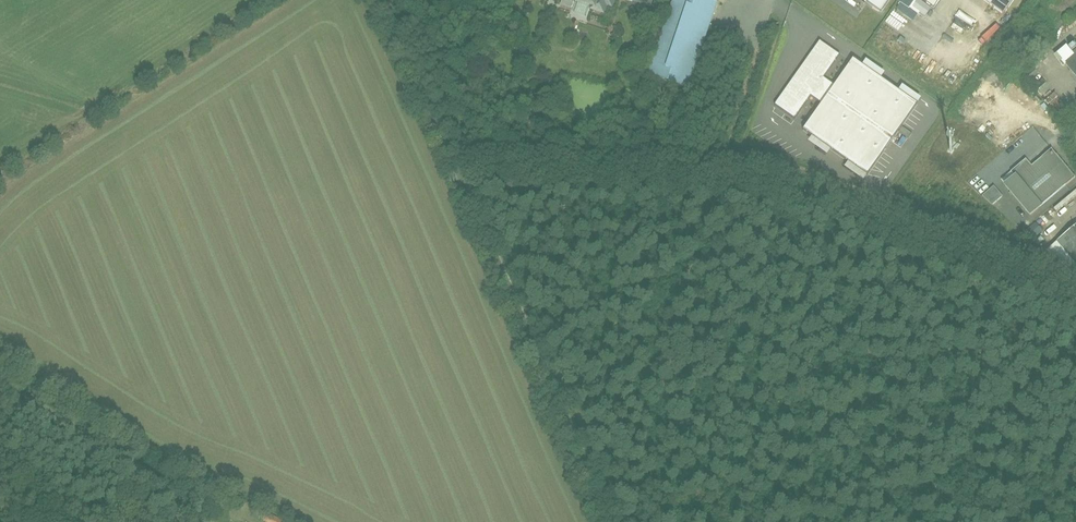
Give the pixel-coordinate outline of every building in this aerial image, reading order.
[(611,13),(616,0),(576,0),(611,13)] [(705,0),(675,0),(651,75),(684,86),(711,2),(705,0)] [(881,11),(889,0),(865,0),(881,11)] [(934,7),(922,0),(916,0),(912,7),(928,17),(934,7)] [(1003,12),(1011,0),(986,0),(1003,12)] [(795,117),(811,94),(823,103),(835,86),(822,77),(838,54),(821,42),(777,104),(795,117)] [(917,105),(853,60),(835,86),(823,103),(804,130),(868,174),(917,105)] [(1033,215),(1075,179),(1051,151),(1033,166),(1027,159),(1003,180),(1033,215)] [(971,176),(979,184),(990,174),(982,166),(971,176)] [(998,187),(985,193),(991,205),(1004,198),(998,187)] [(1030,229),(1033,236),(1042,232),(1038,225),(1030,229)] [(1048,252),(1075,286),(1075,229),(1048,252)] [(258,519),(266,521),(278,521),(280,517),(261,511),(258,519)]
